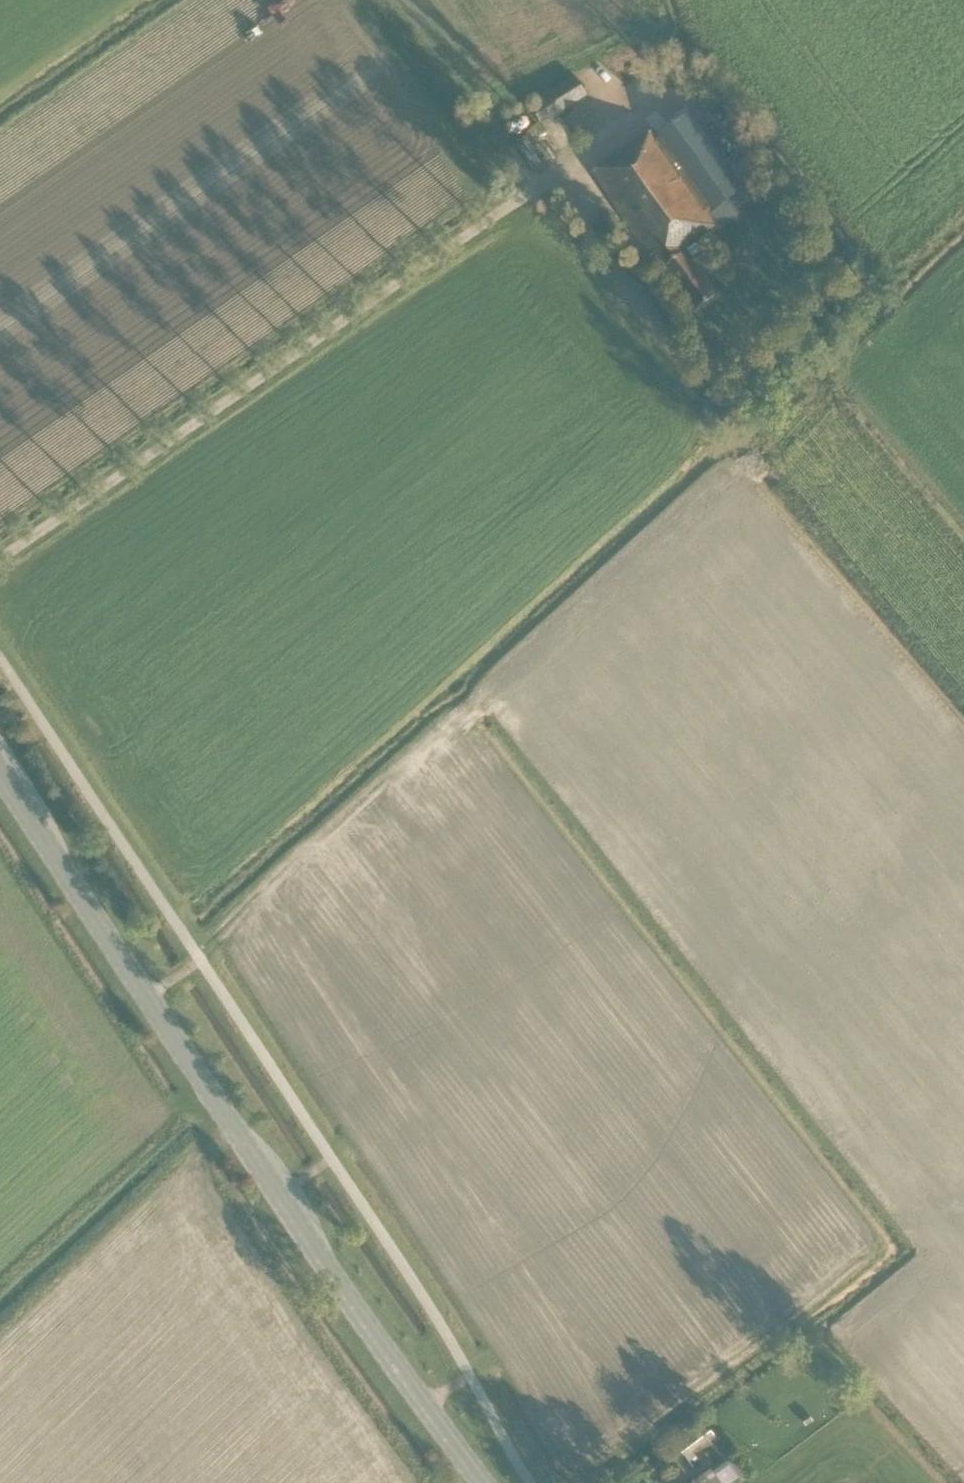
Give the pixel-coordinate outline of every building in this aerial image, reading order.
[(550,91),(562,111),(587,95),(575,76),(550,91)] [(655,130),(595,172),(652,254),(658,250),(698,308),(718,294),(694,260),(710,249),(701,237),(721,223),(655,130)] [(686,1457),(715,1435),(708,1425),(679,1447),(686,1457)] [(711,1467),(695,1479),(689,1482),(723,1482),(711,1467)]
